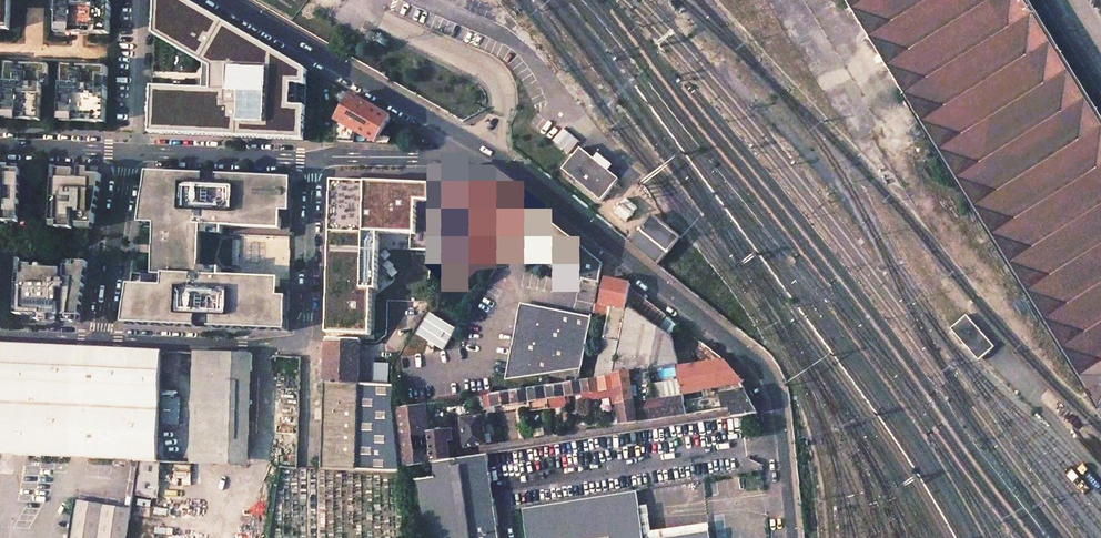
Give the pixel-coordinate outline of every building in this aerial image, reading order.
[(10,30),(11,0),(0,0),(0,30),(10,30)] [(103,0),(57,0),(56,13),(60,14),(59,28),(72,29),(72,33),(84,34),(90,34),(90,30),(99,30),(99,35),(110,35),(112,3),(111,3),(103,2),(103,0)] [(193,0),(155,0),(154,31),(206,64),(204,89),(153,86),(150,132),(304,137),(305,102),(291,101),(292,82),(306,82),(307,61),(193,0)] [(1028,0),(843,0),(1097,409),(1100,410),(1100,116),(1028,0)] [(380,36),(369,30),(365,39),(376,45),(380,36)] [(49,66),(6,64),(4,114),(3,118),(27,120),(40,120),(42,86),(48,86),(49,66)] [(108,88),(108,79),(109,69),(64,67),(61,117),(61,121),(95,123),(106,124),(108,88)] [(350,97),(337,120),(376,143),(391,118),(351,95),(350,97)] [(353,135),(337,134),(337,142),(353,143),(353,135)] [(594,160),(580,148),(563,170),(602,202),(620,180),(611,173),(615,168),(598,155),(594,160)] [(19,223),(21,170),(11,169),(11,165),(0,165),(0,222),(19,223)] [(103,170),(81,169),(80,179),(75,179),(75,171),(58,170),(57,180),(53,180),(52,222),(59,223),(58,228),(73,229),(74,211),(79,212),(78,224),(94,225),(103,170)] [(490,232),(493,248),(505,256),(518,237),(537,211),(491,174),(449,172),(449,177),(435,176),(434,185),(432,237),(432,247),(431,261),(438,261),(438,265),(454,282),(473,265),(479,263),(478,257),(472,213),(467,214),(467,210),(473,209),(496,224),(490,232)] [(130,286),(125,324),(287,331),(288,301),(279,300),(280,280),(198,276),(200,225),(280,229),(281,215),(290,215),(291,179),(148,173),(140,225),(157,225),(153,276),(164,276),(163,288),(130,286)] [(432,247),(434,185),(330,182),(326,334),(369,336),(370,284),(376,285),(378,231),(409,232),(407,247),(432,247)] [(626,198),(614,213),(626,222),(637,208),(626,198)] [(603,263),(537,211),(518,237),(569,277),(599,282),(603,263)] [(652,215),(631,241),(659,264),(680,237),(652,215)] [(289,261),(289,238),(265,238),(264,261),(289,261)] [(42,266),(19,265),(16,315),(38,316),(38,321),(59,322),(60,304),(65,305),(64,322),(79,322),(89,263),(76,262),(76,267),(66,266),(66,277),(61,276),(61,270),(42,269),(42,266)] [(631,284),(605,278),(601,301),(596,300),(592,313),(608,316),(596,378),(613,375),(626,308),(630,287),(631,284)] [(592,316),(522,303),(508,374),(507,378),(582,367),(592,316)] [(626,308),(613,375),(614,375),(676,366),(677,365),(672,337),(626,308)] [(443,351),(456,329),(430,313),(416,334),(443,351)] [(977,361),(994,348),(967,315),(951,328),(977,361)] [(360,342),(326,340),(325,358),(322,468),(399,472),(399,468),(393,409),(393,384),(392,385),(359,383),(360,342)] [(0,344),(0,454),(139,461),(157,462),(161,351),(0,344)] [(252,355),(194,352),(189,463),(248,466),(252,355)] [(677,365),(676,366),(680,393),(720,387),(740,383),(742,383),(723,359),(677,365)] [(388,381),(388,364),(371,363),(371,381),(388,381)] [(676,366),(614,375),(616,389),(622,425),(724,409),(721,395),(720,387),(680,393),(676,366)] [(491,394),(484,395),(486,407),(492,407),(529,401),(530,410),(548,407),(552,407),(550,398),(561,396),(562,403),(567,403),(567,405),(571,404),(570,395),(583,393),(584,400),(600,398),(604,397),(603,394),(600,394),(600,390),(616,389),(614,375),(613,375),(596,378),(579,380),(491,394)] [(721,395),(745,391),(740,383),(720,387),(721,395)] [(757,413),(745,391),(721,395),(724,409),(731,408),(733,417),(743,415),(757,413)] [(405,407),(393,409),(399,468),(433,464),(430,434),(426,404),(405,407)] [(482,417),(462,419),(465,448),(486,445),(482,417)] [(452,430),(430,434),(433,464),(452,460),(450,442),(453,440),(452,430)] [(433,464),(434,478),(416,480),(425,537),(500,537),(495,508),(487,454),(452,460),(433,464)] [(521,510),(524,537),(644,537),(636,492),(521,510)] [(129,522),(74,514),(70,537),(127,537),(129,522)]
